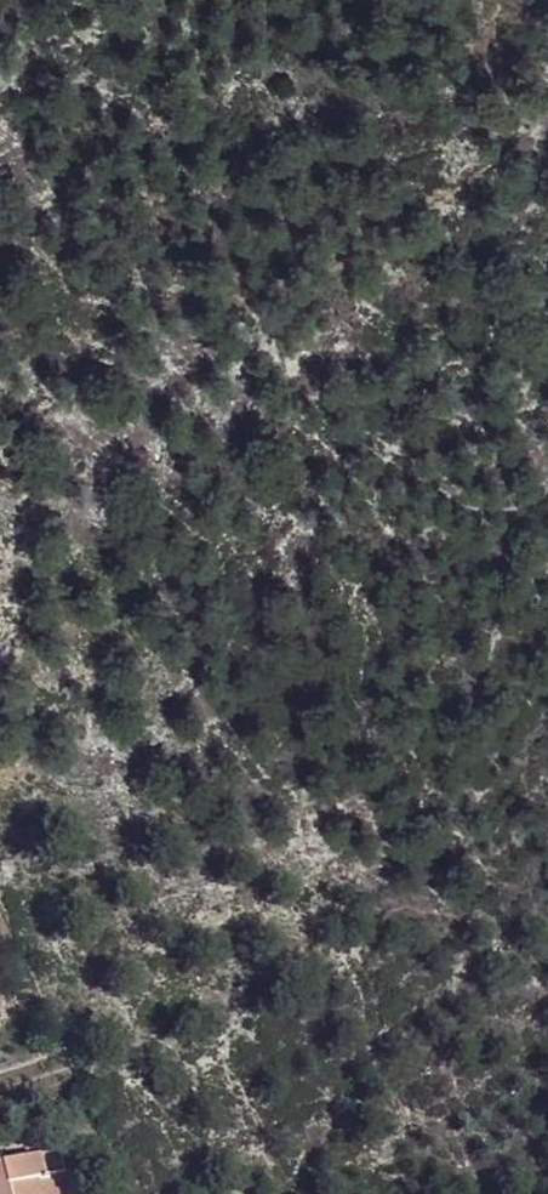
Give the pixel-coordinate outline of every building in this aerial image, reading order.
[(28,1193),(72,1184),(61,1132),(0,1142),(0,1193),(28,1193)]
